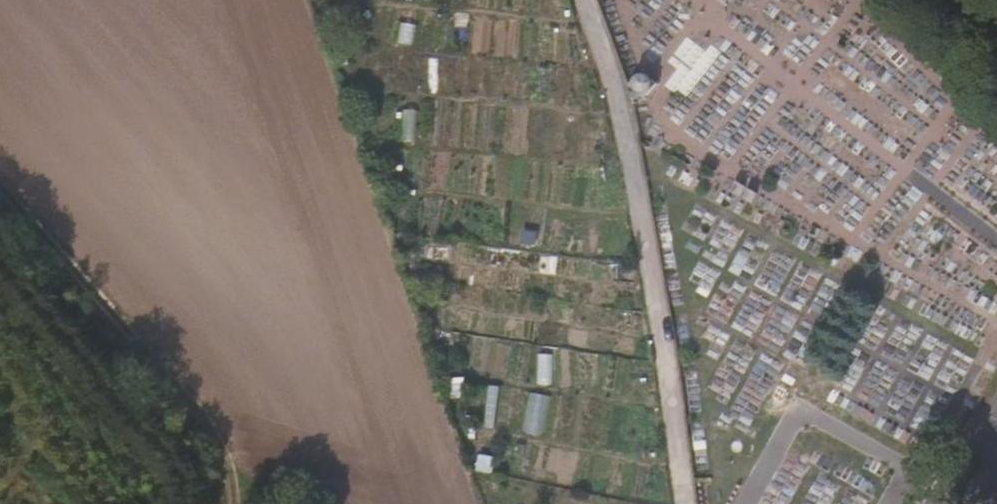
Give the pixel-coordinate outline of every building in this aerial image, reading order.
[(417,142),(419,110),(403,109),(401,141),(417,142)] [(493,474),(494,456),(478,455),(477,472),(493,474)]
